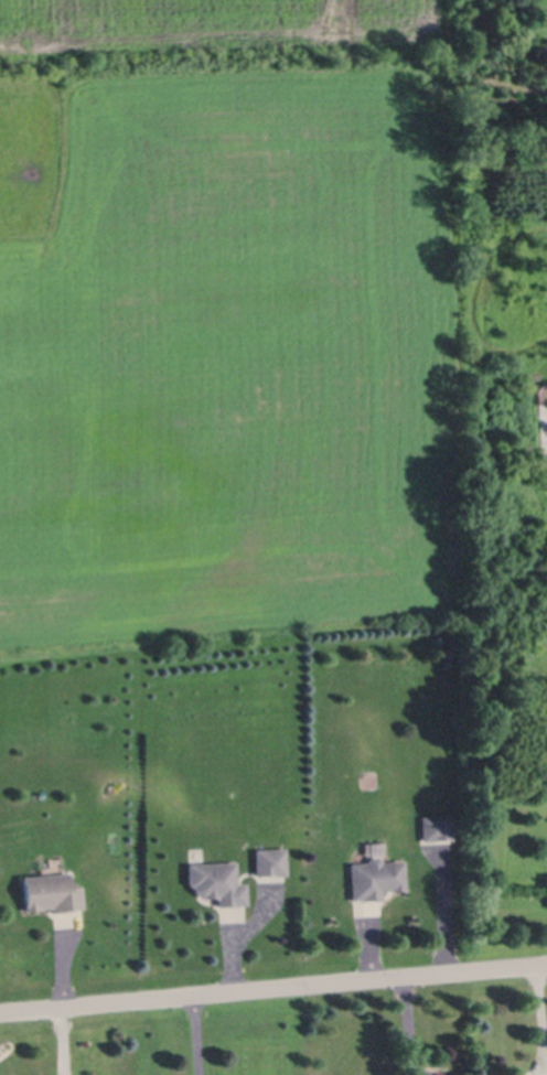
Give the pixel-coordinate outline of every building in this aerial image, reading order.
[(503,734),(502,741),(491,739),(493,732),(503,734)] [(453,814),(454,837),(451,837),(451,835),(436,835),(436,838),(423,838),(423,814),(453,814)] [(285,847),(286,873),(275,874),(275,872),(259,872),(260,874),(256,874),(255,848),(285,847)] [(379,859),(379,861),(403,860),(404,889),(390,890),(390,889),(379,889),(380,897),(351,900),(348,862),(366,862),(365,859),(368,856),(377,856),(379,859)] [(236,861),(236,884),(246,883),(247,903),(218,904),(218,894),(201,895),(190,881),(190,862),(236,861)] [(72,872),(73,884),(83,884),(84,907),(53,910),(53,906),(28,907),(25,877),(72,872)]
